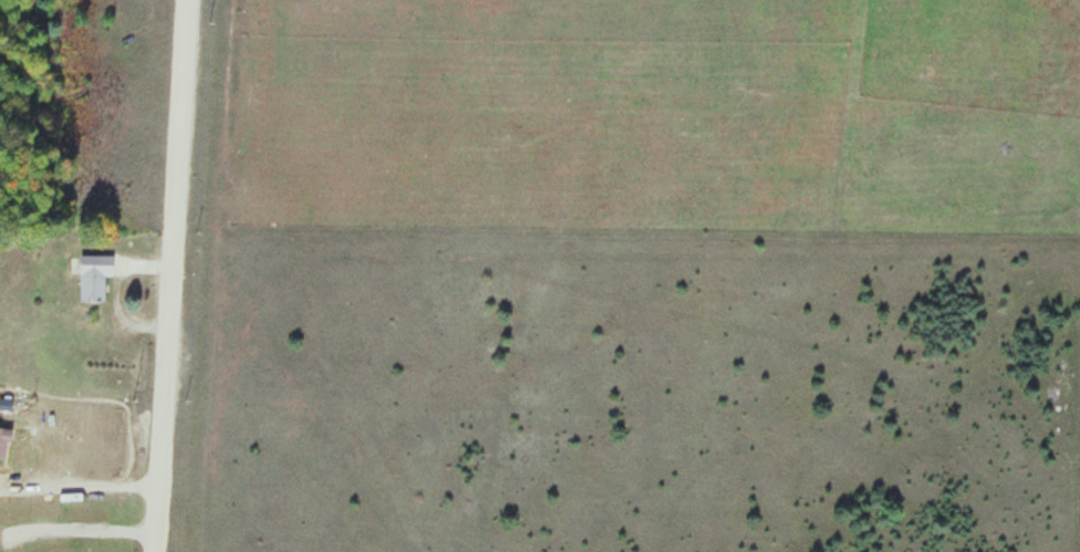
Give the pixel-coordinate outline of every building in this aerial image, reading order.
[(104,276),(112,276),(112,256),(80,256),(80,301),(104,301),(104,276)] [(6,460),(10,429),(0,428),(0,459),(6,460)]
